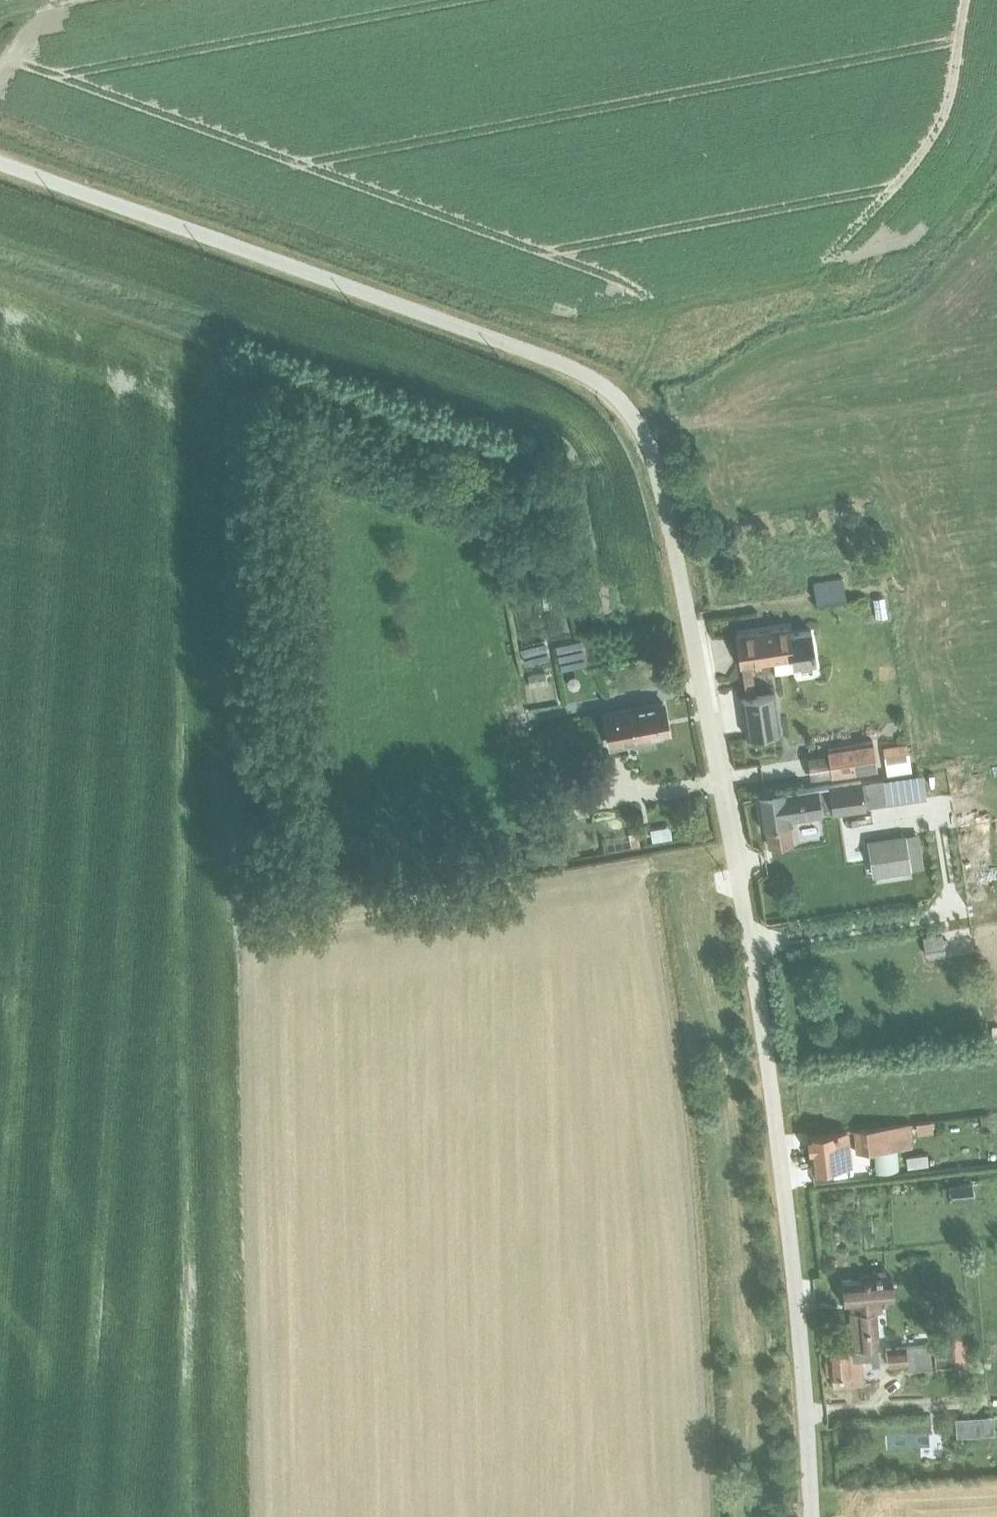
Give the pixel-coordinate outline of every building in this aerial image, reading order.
[(843,576),(813,581),(816,601),(822,599),(846,595),(843,576)] [(742,664),(751,663),(792,657),(793,664),(816,660),(811,628),(789,631),(788,625),(735,633),(740,665),(742,664)] [(584,637),(556,644),(557,652),(558,656),(559,658),(561,668),(591,662),(588,653),(587,651),(584,637)] [(545,641),(520,647),(524,663),(527,663),(531,662),(532,662),(549,658),(545,641)] [(751,663),(742,664),(747,696),(756,695),(751,663)] [(546,671),(528,674),(530,685),(536,685),(548,683),(546,671)] [(756,695),(747,696),(741,697),(747,736),(780,731),(774,692),(756,695)] [(610,711),(603,712),(609,747),(620,745),(625,744),(628,744),(633,743),(653,739),(653,734),(669,731),(666,714),(663,701),(618,710),(610,711)] [(828,752),(808,755),(812,777),(832,774),(832,775),(877,769),(872,740),(827,747),(828,752)] [(907,741),(883,744),(887,775),(912,771),(907,741)] [(829,784),(756,795),(761,828),(767,827),(770,846),(792,842),(789,819),(821,814),(820,811),(833,809),(833,812),(866,807),(865,806),(926,797),(923,772),(829,784)] [(556,792),(551,793),(556,819),(561,818),(589,813),(584,787),(556,792)] [(655,828),(651,828),(653,840),(658,839),(672,836),(670,825),(655,828)] [(637,831),(606,838),(608,850),(640,844),(637,831)] [(905,833),(867,839),(869,854),(872,875),(911,869),(905,833)] [(940,930),(922,933),(925,955),(943,953),(940,930)] [(932,1120),(916,1122),(918,1134),(934,1132),(932,1120)] [(910,1122),(853,1129),(854,1135),(855,1134),(857,1152),(873,1150),(873,1152),(875,1170),(898,1168),(896,1147),(913,1146),(910,1122)] [(846,1130),(808,1135),(810,1151),(812,1151),(813,1169),(840,1166),(850,1165),(846,1130)] [(927,1153),(906,1155),(908,1167),(929,1164),(927,1153)] [(972,1183),(943,1186),(945,1200),(950,1199),(950,1201),(973,1198),(972,1183)] [(830,1358),(826,1359),(827,1372),(831,1372),(832,1386),(864,1383),(863,1358),(872,1357),(873,1364),(879,1363),(878,1345),(880,1345),(877,1307),(882,1307),(881,1298),(894,1297),(893,1275),(886,1276),(885,1265),(873,1266),(874,1271),(858,1273),(859,1277),(841,1279),(842,1302),(850,1301),(850,1309),(848,1309),(850,1346),(829,1347),(830,1358)] [(968,1326),(933,1328),(936,1367),(971,1364),(968,1326)] [(930,1343),(886,1346),(887,1361),(907,1360),(908,1368),(932,1366),(930,1343)] [(994,1413),(955,1416),(956,1434),(995,1432),(994,1413)]
